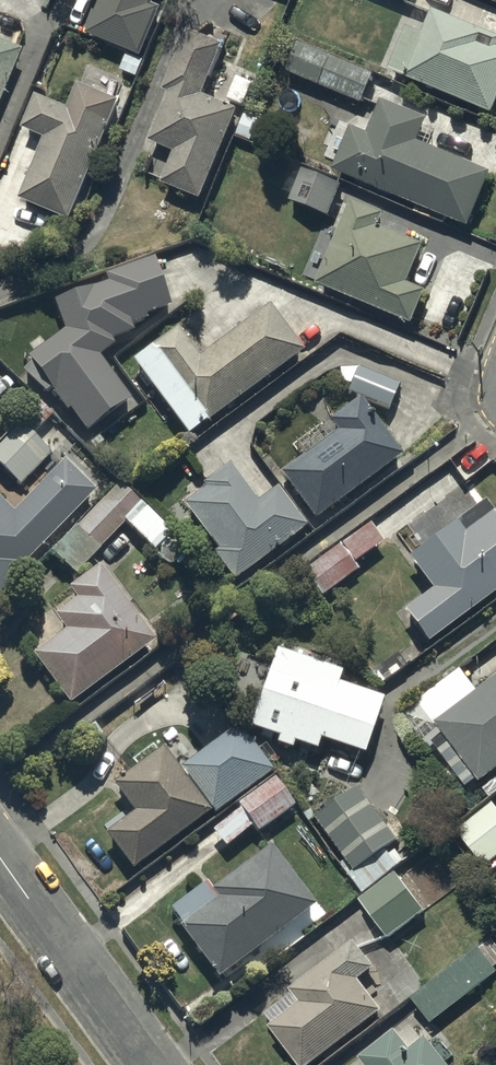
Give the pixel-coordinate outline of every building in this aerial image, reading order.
[(142,57),(163,9),(155,6),(157,0),(103,0),(89,35),(142,57)] [(495,115),(495,113),(495,37),(435,12),(425,36),(409,29),(391,73),(495,115)] [(163,185),(203,201),(240,110),(205,96),(225,46),(190,31),(165,92),(171,94),(151,143),(176,153),(163,185)] [(22,52),(0,43),(0,104),(22,52)] [(288,74),(363,105),(375,75),(301,44),(288,74)] [(122,71),(138,78),(145,62),(129,55),(122,71)] [(239,78),(230,101),(245,107),(255,84),(239,78)] [(22,201),(72,222),(122,103),(80,85),(70,110),(39,97),(25,130),(47,140),(22,201)] [(335,172),(470,228),(493,174),(420,144),(430,121),(384,102),(370,136),(353,129),(335,172)] [(238,136),(253,142),(261,121),(246,116),(238,136)] [(293,203),(331,218),(343,186),(305,171),(293,203)] [(387,216),(354,202),(318,286),(414,327),(428,293),(410,286),(426,246),(382,228),(387,216)] [(87,434),(132,402),(101,359),(116,347),(113,342),(135,334),(132,327),(149,321),(147,317),(172,308),(155,260),(106,277),(108,284),(55,303),(65,332),(28,359),(68,414),(71,412),(87,434)] [(189,438),(304,353),(270,307),(200,359),(178,331),(134,364),(189,438)] [(349,395),(390,412),(400,387),(359,370),(349,395)] [(403,459),(361,401),(330,424),(338,435),(281,476),(316,523),(403,459)] [(21,488),(52,456),(22,427),(0,449),(0,467),(21,488)] [(29,569),(27,566),(97,495),(65,464),(15,515),(0,501),(0,599),(29,569)] [(235,583),(308,529),(278,490),(259,504),(231,467),(204,487),(207,491),(185,507),(219,553),(215,556),(235,583)] [(52,555),(76,578),(102,552),(100,551),(126,525),(155,553),(173,536),(121,485),(52,555)] [(429,647),(495,596),(495,519),(485,505),(410,562),(434,593),(405,615),(429,647)] [(355,566),(384,545),(370,526),(301,577),(319,601),(359,572),(355,566)] [(71,708),(156,644),(100,569),(70,591),(78,602),(55,618),(67,634),(34,658),(71,708)] [(322,744),(365,759),(384,702),(339,687),(343,675),(278,654),(252,732),(280,741),(278,747),(294,752),(296,746),(318,754),(322,744)] [(483,786),(495,776),(495,682),(438,727),(483,786)] [(182,771),(216,817),(274,775),(240,729),(182,771)] [(134,874),(213,816),(165,751),(115,788),(136,816),(107,838),(134,874)] [(276,781),(239,807),(259,835),(296,808),(276,781)] [(396,846),(400,843),(360,790),(318,821),(357,873),(351,877),(364,895),(408,863),(396,846)] [(487,870),(495,863),(495,807),(495,806),(458,834),(487,870)] [(181,930),(220,982),(317,909),(272,850),(213,894),(208,887),(172,913),(184,928),(181,930)] [(362,903),(390,941),(427,914),(398,876),(362,903)] [(433,1027),(495,978),(495,944),(494,941),(414,1003),(433,1027)] [(298,1064),(319,1064),(385,1015),(362,984),(378,972),(357,945),(292,994),(303,1007),(272,1031),(298,1064)] [(429,1042),(413,1054),(398,1035),(362,1063),(364,1064),(447,1064),(429,1042)]
